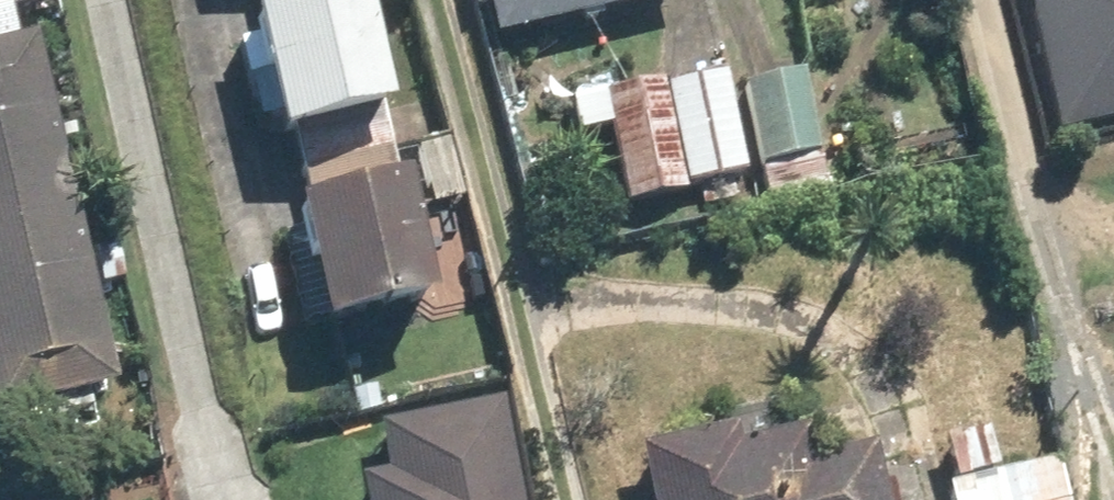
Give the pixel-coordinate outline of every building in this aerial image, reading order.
[(119,386),(38,34),(23,37),(17,11),(63,0),(0,0),(0,413),(119,386)] [(286,112),(327,324),(434,303),(374,0),(264,0),(270,31),(247,35),(263,117),(286,112)] [(499,30),(646,0),(493,0),(499,30)] [(1063,145),(1113,132),(1113,0),(1028,0),(1063,145)] [(666,80),(684,191),(740,182),(722,71),(666,80)] [(806,71),(747,81),(759,162),(819,153),(806,71)] [(684,191),(666,80),(572,96),(578,131),(616,125),(629,200),(684,191)] [(507,397),(380,422),(389,468),(357,474),(362,499),(528,499),(507,397)] [(636,446),(649,499),(884,499),(871,444),(816,458),(808,427),(742,443),(737,422),(636,446)] [(957,481),(1004,470),(993,426),(946,437),(957,481)] [(957,481),(950,483),(954,499),(1071,499),(1060,456),(1004,470),(957,481)]
